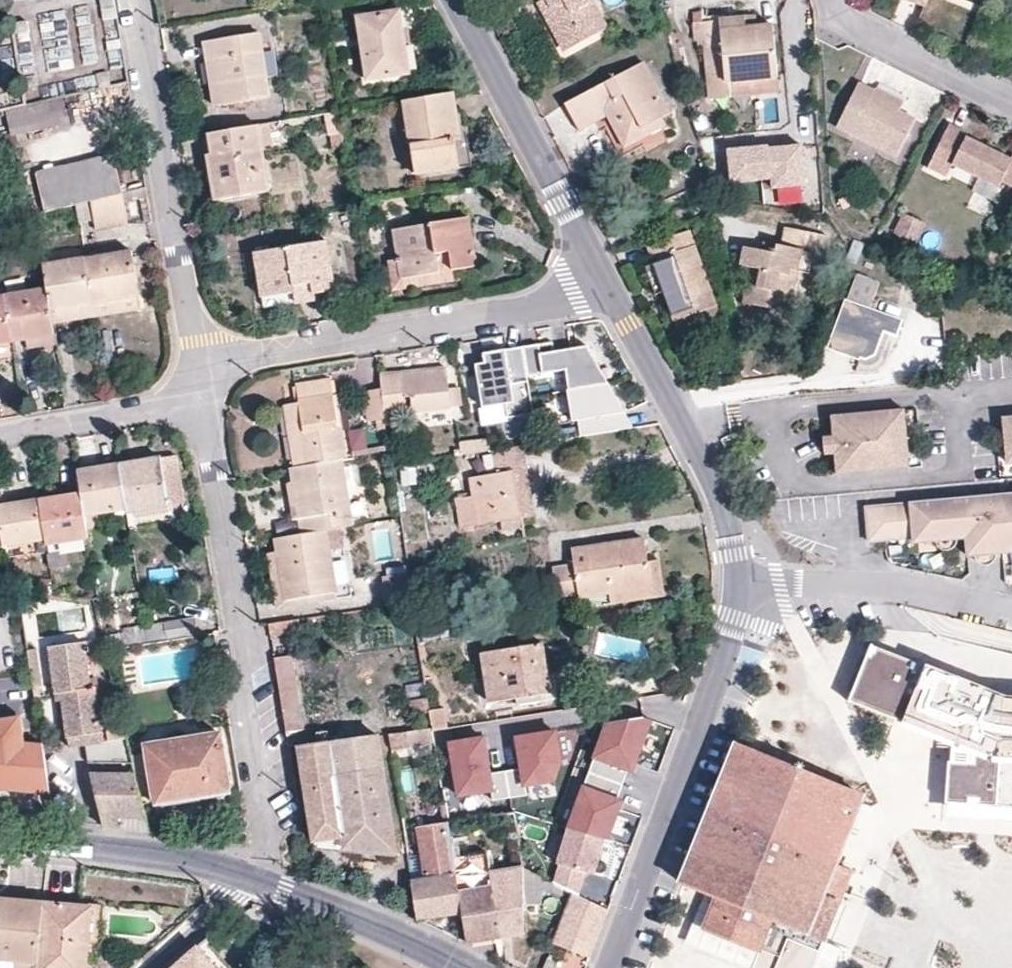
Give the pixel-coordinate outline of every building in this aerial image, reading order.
[(115,0),(102,0),(103,22),(116,21),(115,0)] [(550,5),(545,8),(566,48),(607,27),(593,0),(547,0),(550,5)] [(400,12),(359,18),(368,80),(404,75),(400,47),(406,46),(400,12)] [(758,16),(746,17),(747,25),(758,25),(758,16)] [(773,24),(758,25),(747,25),(746,17),(703,21),(710,97),(732,96),(731,93),(730,82),(778,77),(773,24)] [(260,34),(215,42),(222,83),(212,85),(215,108),(270,99),(260,34)] [(215,42),(205,44),(212,85),(222,83),(215,42)] [(580,128),(605,114),(615,108),(628,132),(662,116),(671,111),(644,61),(565,102),(580,128)] [(779,89),(778,77),(730,82),(731,93),(779,89)] [(919,118),(901,109),(873,95),(875,90),(859,82),(838,126),(899,157),(919,118)] [(876,86),(875,90),(873,95),(901,109),(905,101),(876,86)] [(405,102),(405,103),(417,176),(473,167),(466,126),(459,127),(454,95),(454,94),(405,102)] [(27,108),(7,112),(13,137),(71,125),(66,98),(27,108)] [(667,125),(662,116),(628,132),(615,108),(605,114),(624,147),(667,125)] [(327,115),(328,116),(331,136),(343,134),(339,113),(327,115)] [(973,128),(975,124),(956,115),(935,159),(954,168),(959,157),(1006,181),(1010,174),(1011,175),(1011,147),(973,128)] [(270,124),(258,125),(262,147),(274,146),(270,125),(270,124)] [(210,134),(214,155),(219,154),(227,200),(270,193),(262,147),(258,125),(210,134)] [(343,134),(331,136),(333,149),(345,147),(343,134)] [(806,185),(802,150),(773,154),(771,143),(727,149),(731,183),(777,177),(778,189),(806,185)] [(219,154),(214,155),(208,156),(215,202),(227,200),(219,154)] [(64,209),(76,206),(92,202),(123,194),(124,194),(115,155),(36,174),(47,214),(64,209)] [(297,156),(271,156),(271,179),(297,179),(297,156)] [(123,194),(92,202),(97,231),(128,226),(123,194)] [(931,215),(910,205),(901,224),(922,234),(931,215)] [(395,232),(400,261),(403,279),(453,271),(476,268),(468,220),(395,232)] [(742,264),(750,266),(762,269),(753,303),(791,311),(798,278),(789,277),(791,269),(799,272),(809,273),(813,251),(822,253),(826,235),(787,226),(782,243),(762,239),(761,249),(746,247),(742,264)] [(647,245),(653,262),(663,292),(672,320),(676,319),(715,306),(717,305),(690,229),(647,245)] [(256,254),(264,299),(296,294),(295,287),(312,284),(314,296),(335,293),(327,243),(256,254)] [(132,253),(86,261),(94,305),(140,296),(132,253)] [(86,261),(44,268),(48,290),(54,325),(70,323),(67,309),(94,305),(86,261)] [(455,281),(453,271),(403,279),(400,261),(388,262),(393,291),(455,281)] [(654,296),(663,292),(653,262),(644,265),(654,296)] [(743,301),(753,303),(762,269),(750,266),(743,301)] [(798,278),(799,272),(791,269),(789,277),(798,278)] [(895,333),(902,319),(876,309),(880,299),(874,297),(880,281),(858,272),(828,346),(861,359),(875,355),(885,329),(895,333)] [(315,302),(314,296),(312,284),(295,287),(296,294),(264,299),(266,310),(315,302)] [(48,290),(6,298),(14,343),(27,340),(56,335),(54,325),(48,290)] [(881,295),(880,299),(876,309),(902,319),(908,305),(881,295)] [(140,296),(94,305),(96,318),(142,310),(140,296)] [(14,343),(6,298),(0,299),(0,345),(14,343)] [(67,309),(70,323),(96,318),(94,305),(67,309)] [(720,321),(715,306),(676,319),(681,334),(720,321)] [(56,335),(27,340),(29,351),(58,347),(56,335)] [(16,355),(14,343),(0,345),(0,357),(16,355)] [(550,349),(522,354),(526,379),(569,372),(571,396),(613,390),(582,351),(551,356),(550,349)] [(522,354),(483,361),(484,367),(476,368),(482,410),(510,406),(511,417),(532,414),(526,379),(522,354)] [(381,376),(384,406),(405,404),(404,398),(412,397),(414,414),(451,410),(451,408),(449,391),(446,369),(381,376)] [(297,388),(299,404),(304,434),(299,434),(304,467),(341,461),(345,460),(332,382),(297,388)] [(384,415),(380,390),(365,393),(369,423),(377,421),(378,431),(386,429),(384,415)] [(461,407),(459,390),(449,391),(451,408),(461,407)] [(613,390),(571,396),(575,426),(584,425),(586,439),(632,433),(613,390)] [(287,428),(293,469),(304,467),(299,434),(304,434),(299,404),(286,407),(290,427),(287,428)] [(406,413),(405,404),(384,406),(385,415),(406,413)] [(903,422),(902,410),(829,417),(829,436),(820,437),(822,456),(832,456),(833,474),(907,468),(906,452),(893,453),(893,438),(892,423),(903,422)] [(1003,416),(1000,419),(1003,447),(1011,446),(1011,416),(1003,416)] [(904,438),(903,422),(892,423),(893,438),(904,438)] [(352,453),(368,450),(364,430),(348,434),(352,453)] [(459,441),(461,454),(490,449),(488,437),(459,441)] [(906,452),(904,438),(893,438),(893,453),(906,452)] [(1011,463),(1011,446),(1003,447),(1005,464),(1011,463)] [(528,469),(525,448),(496,453),(500,474),(528,469)] [(178,456),(162,459),(170,507),(186,504),(178,456)] [(162,459),(120,466),(127,511),(128,514),(170,507),(162,459)] [(304,467),(293,469),(291,469),(303,536),(341,529),(353,527),(341,461),(304,467)] [(120,466),(78,473),(82,495),(85,517),(103,514),(127,511),(120,466)] [(528,469),(500,474),(471,479),(474,498),(457,501),(462,529),(522,519),(519,502),(533,499),(528,469)] [(21,497),(23,504),(14,505),(0,507),(0,522),(0,524),(4,548),(47,541),(40,501),(38,502),(37,494),(21,497)] [(88,530),(85,517),(82,495),(40,501),(47,541),(48,547),(89,540),(88,530)] [(864,509),(867,543),(921,540),(921,543),(963,540),(965,555),(1011,551),(1011,495),(864,509)] [(13,498),(14,505),(23,504),(21,497),(13,498)] [(533,499),(519,502),(522,519),(536,517),(533,499)] [(103,514),(85,517),(88,530),(105,528),(103,514)] [(344,550),(341,529),(303,536),(277,540),(280,553),(288,603),(336,594),(329,553),(344,550)] [(645,540),(572,551),(575,567),(554,570),(558,598),(579,595),(579,598),(610,593),(651,588),(648,563),(645,540)] [(337,601),(336,594),(288,603),(280,553),(268,555),(277,610),(337,601)] [(660,561),(648,563),(651,588),(610,593),(611,606),(665,598),(660,561)] [(339,592),(350,591),(346,563),(336,565),(339,592)] [(0,576),(0,587),(9,588),(7,577),(0,576)] [(146,625),(121,628),(122,633),(103,636),(105,648),(198,635),(196,618),(146,625)] [(298,621),(269,625),(271,636),(300,632),(298,622),(298,621)] [(434,628),(422,630),(424,642),(437,640),(434,628)] [(85,643),(50,649),(58,702),(63,701),(67,723),(71,749),(86,746),(89,764),(134,766),(131,752),(128,740),(123,720),(107,723),(110,742),(104,743),(96,689),(92,689),(85,643)] [(850,701),(976,750),(988,695),(988,689),(872,644),(850,701)] [(543,645),(483,655),(490,703),(551,694),(543,645)] [(275,660),(288,733),(304,731),(292,657),(275,660)] [(976,750),(975,764),(950,762),(948,802),(999,805),(998,820),(1011,820),(1011,697),(988,695),(976,750)] [(431,713),(429,699),(410,702),(412,716),(430,714),(431,713)] [(430,714),(433,730),(443,729),(440,712),(431,713),(430,714)] [(31,794),(49,795),(48,789),(42,745),(26,747),(21,716),(0,719),(1,723),(0,723),(0,791),(31,794)] [(606,840),(608,841),(622,802),(618,801),(629,771),(633,772),(652,721),(644,718),(608,724),(569,829),(606,840)] [(418,732),(420,744),(434,742),(433,730),(418,732)] [(492,790),(494,800),(528,794),(526,784),(555,779),(561,762),(556,730),(517,737),(522,768),(490,773),(484,737),(450,743),(459,796),(492,790)] [(131,752),(134,766),(137,775),(142,800),(151,798),(152,805),(231,794),(220,731),(141,743),(142,750),(131,752)] [(287,733),(289,748),(307,745),(304,731),(288,733),(287,733)] [(420,744),(418,732),(405,734),(407,746),(420,744)] [(392,748),(407,746),(405,734),(391,736),(392,748)] [(379,736),(299,749),(314,843),(343,839),(345,852),(397,855),(379,736)] [(836,864),(864,796),(820,779),(735,743),(681,883),(705,892),(714,895),(701,928),(760,951),(773,918),(822,938),(850,870),(836,864)] [(142,833),(150,834),(142,800),(137,775),(91,774),(96,797),(102,821),(103,824),(104,829),(114,830),(123,831),(142,833)] [(514,813),(505,814),(507,829),(516,827),(514,813)] [(412,884),(417,920),(417,921),(463,915),(455,860),(450,824),(449,824),(418,829),(427,882),(413,884),(412,884)] [(606,840),(569,829),(558,865),(560,866),(555,884),(564,889),(574,894),(580,897),(587,874),(595,876),(606,840)] [(455,860),(463,915),(468,945),(479,948),(480,943),(502,939),(500,928),(491,874),(491,869),(488,854),(455,860)] [(496,873),(491,874),(500,928),(502,939),(524,935),(523,905),(523,868),(496,873)] [(555,884),(523,868),(523,905),(542,904),(543,889),(563,896),(564,889),(555,884)] [(822,938),(773,918),(760,951),(701,928),(714,895),(705,892),(684,944),(743,967),(809,967),(822,938)] [(580,897),(574,894),(554,944),(591,958),(601,931),(609,912),(580,897)] [(42,903),(0,900),(0,967),(37,967),(42,903)] [(42,903),(37,967),(86,967),(88,943),(97,944),(100,907),(80,906),(72,905),(42,903)] [(196,948),(214,967),(226,967),(203,942),(196,948)] [(196,948),(178,964),(173,967),(214,967),(196,948)] [(549,959),(545,967),(557,967),(559,964),(549,959)]
